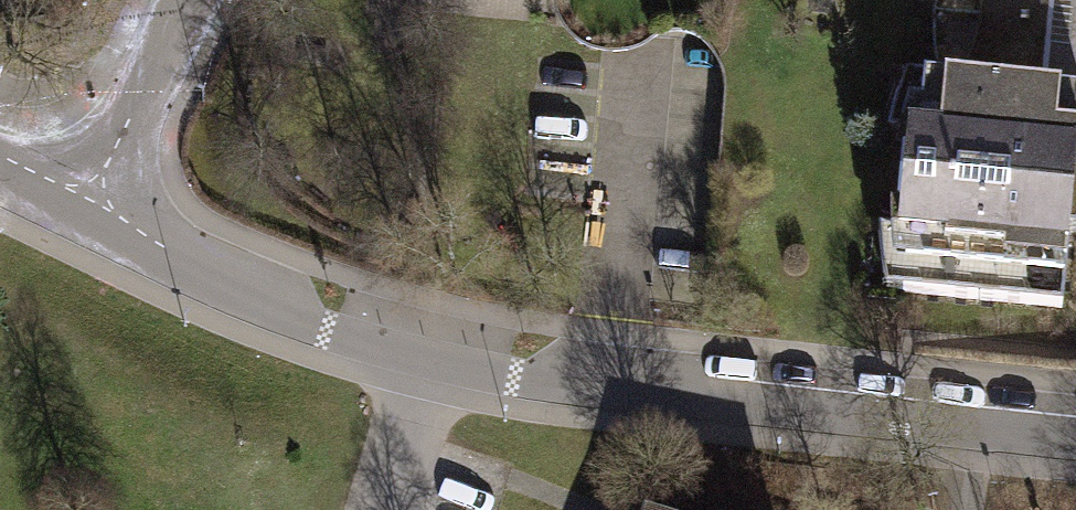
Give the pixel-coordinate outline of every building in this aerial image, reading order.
[(934,14),(931,49),(932,83),(949,84),(956,16),(957,0),(935,0),(934,14)] [(956,16),(1052,26),(1054,9),(1054,3),(1075,5),(1075,0),(957,0),(956,16)] [(1054,3),(1054,9),(1052,26),(1050,42),(1049,48),(1075,51),(1075,5),(1054,3)] [(1052,26),(956,16),(949,84),(1075,98),(1075,51),(1049,48),(1050,42),(1052,26)] [(919,132),(924,82),(907,80),(889,133),(906,135),(906,131),(919,132)] [(1075,164),(1075,98),(949,84),(932,83),(924,82),(919,132),(906,131),(906,135),(896,232),(896,236),(909,237),(904,292),(1062,308),(1069,230),(1066,230),(1067,214),(1072,171),(1075,172),(1075,164)] [(896,236),(896,232),(880,231),(886,289),(904,292),(909,237),(896,236)]
